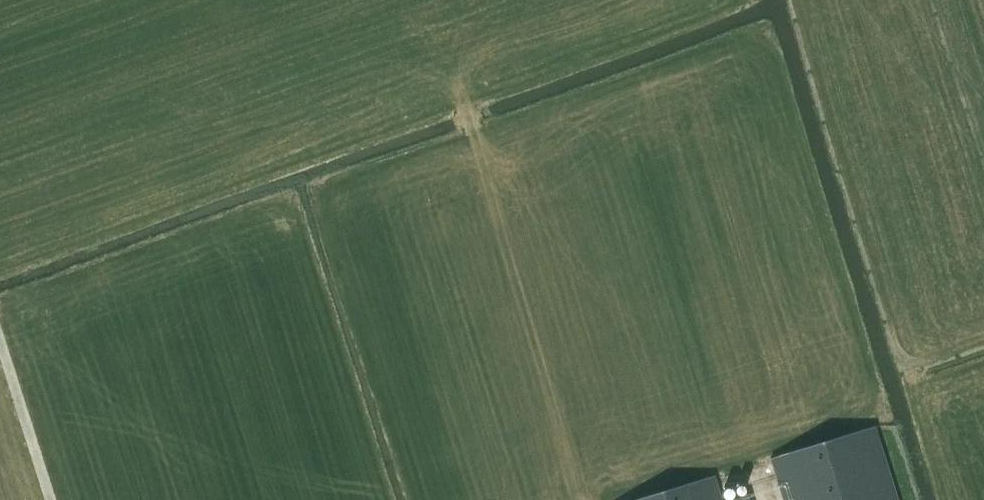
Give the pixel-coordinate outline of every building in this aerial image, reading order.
[(874,427),(771,459),(783,499),(896,499),(874,427)] [(713,476),(636,499),(720,499),(713,476)]
